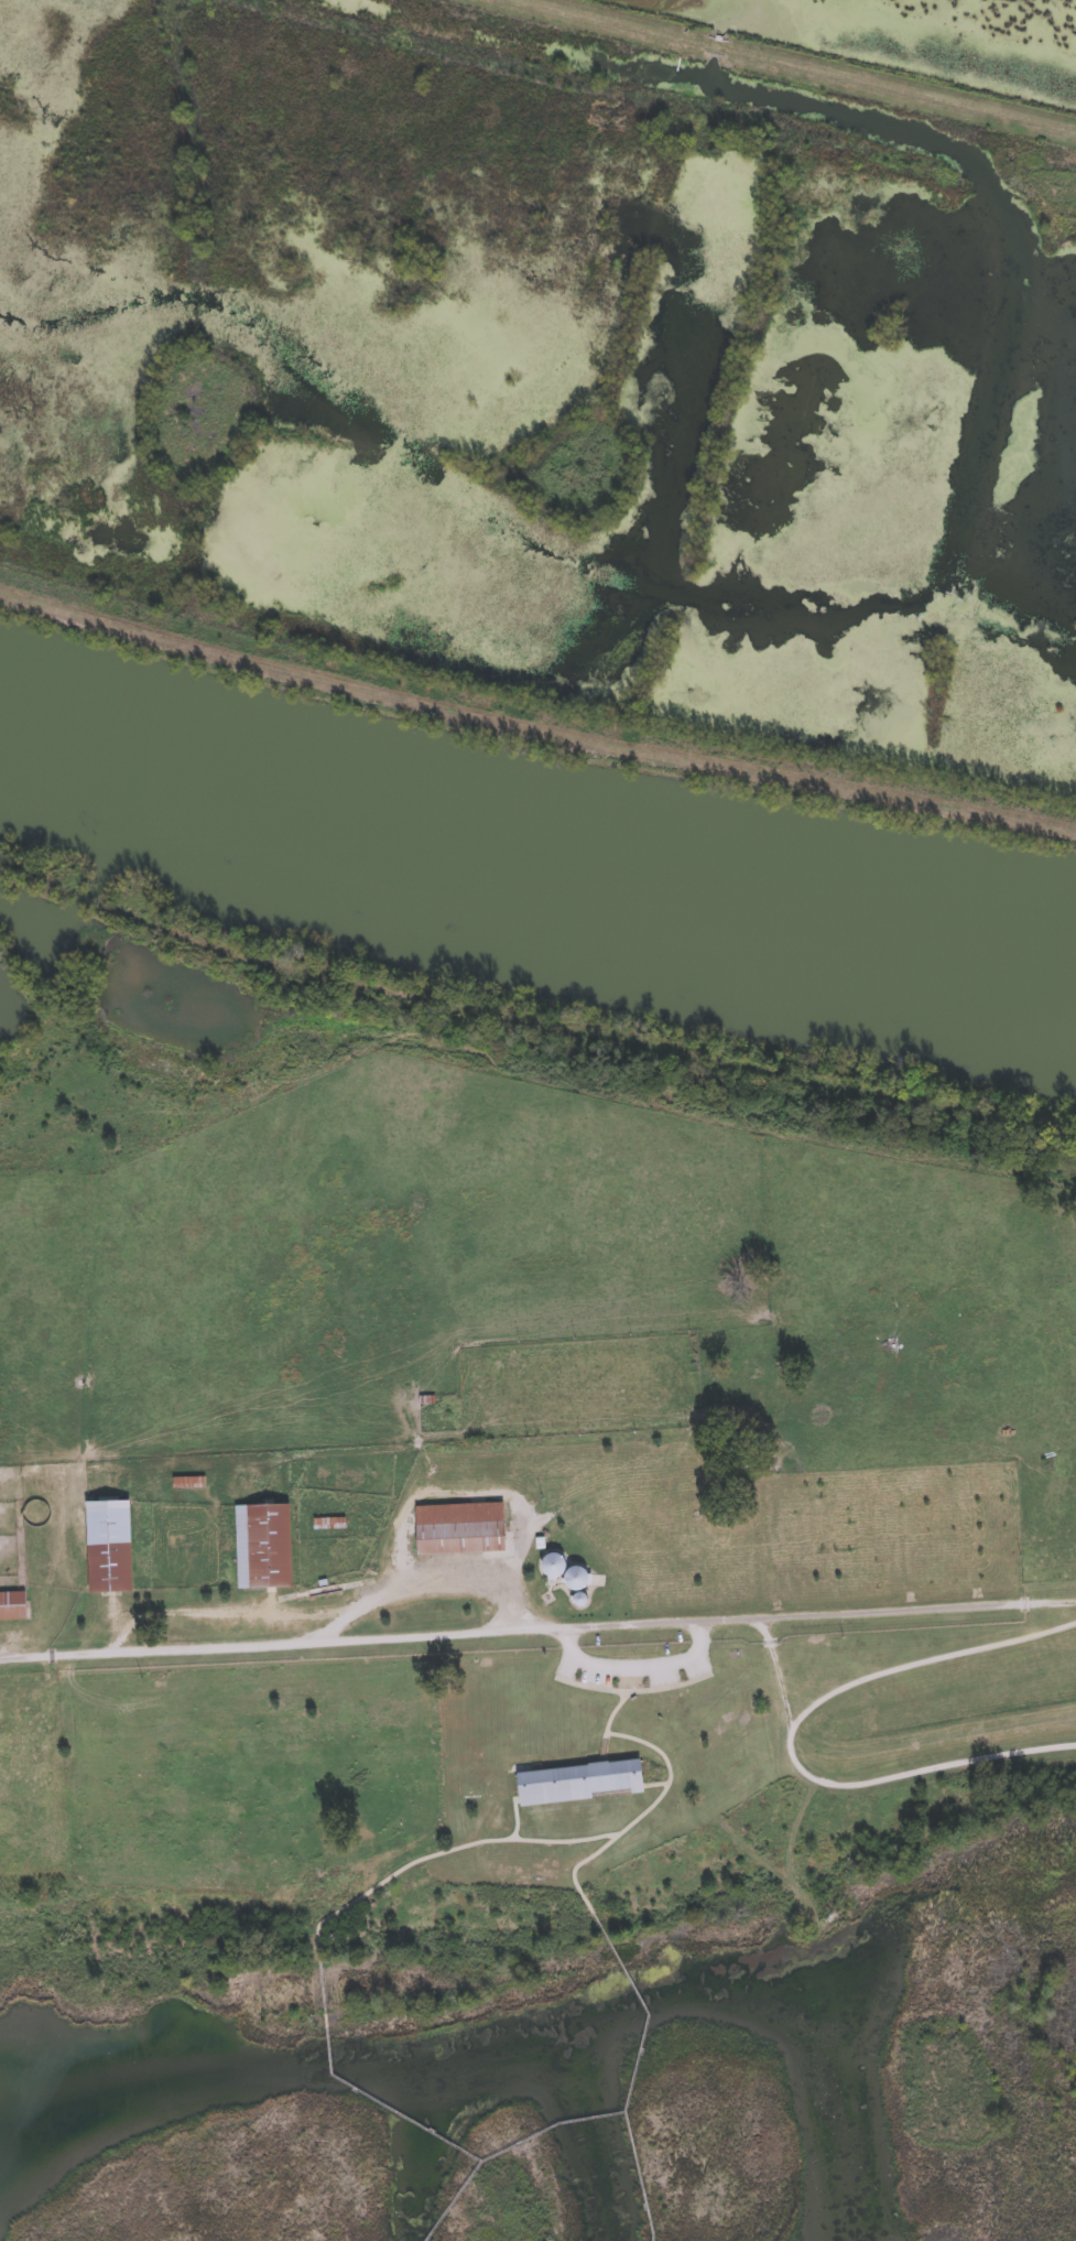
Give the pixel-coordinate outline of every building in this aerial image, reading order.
[(130,1497),(131,1588),(89,1588),(88,1498),(130,1497)] [(415,1503),(503,1501),(504,1550),(416,1551),(415,1503)] [(290,1502),(291,1585),(238,1585),(236,1502),(290,1502)] [(547,1574),(541,1556),(561,1549),(567,1568),(547,1574)] [(589,1578),(573,1589),(563,1573),(579,1562),(589,1578)] [(28,1617),(0,1617),(0,1589),(28,1589),(28,1617)] [(520,1802),(518,1768),(641,1757),(643,1786),(593,1790),(593,1796),(520,1802)]
